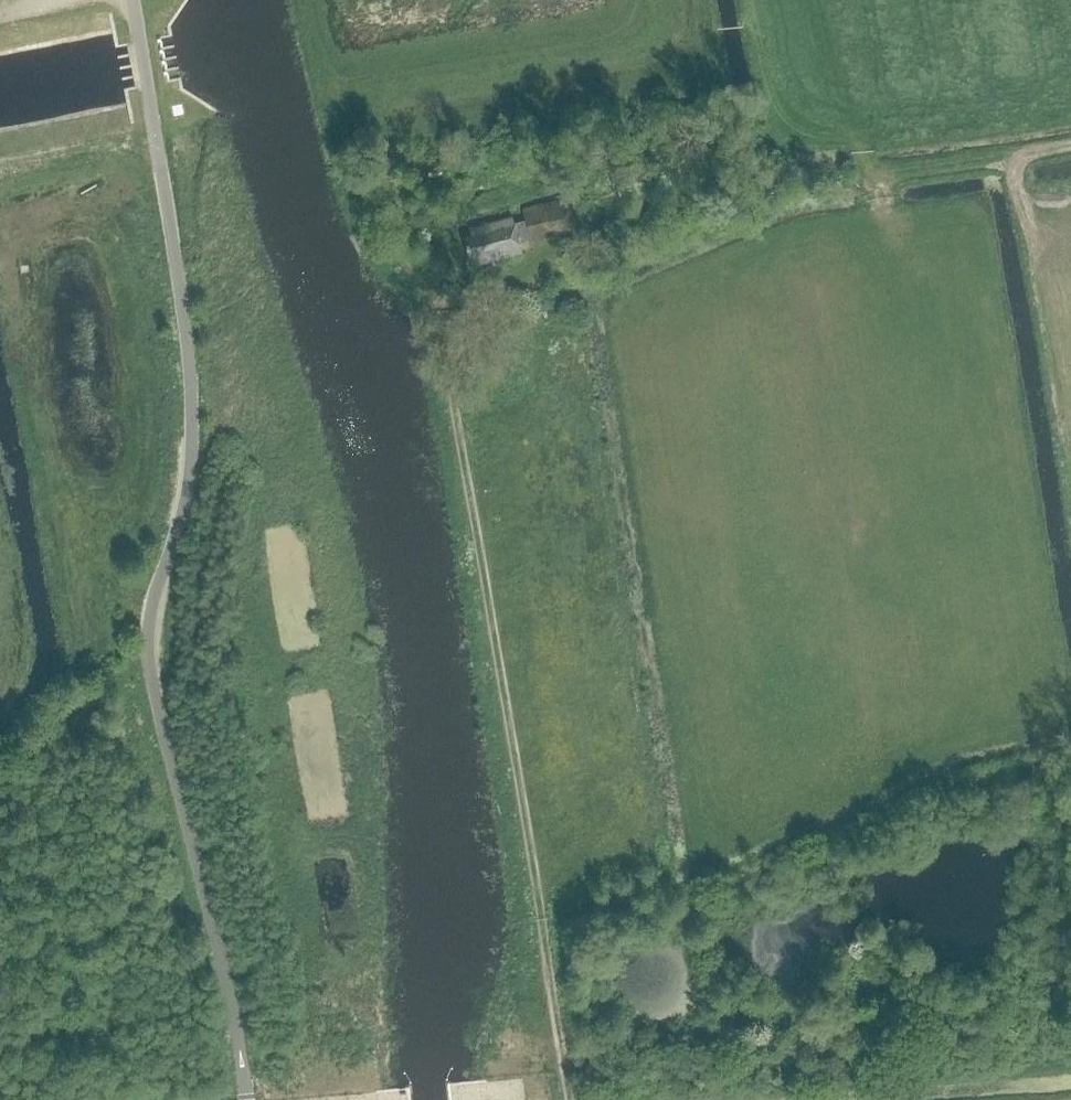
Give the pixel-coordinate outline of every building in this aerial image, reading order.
[(520,201),(531,242),(545,238),(544,232),(556,229),(558,237),(576,233),(564,189),(520,201)] [(513,224),(512,218),(509,209),(468,220),(470,229),(469,229),(471,236),(465,238),(471,259),(478,257),(480,264),(521,252),(519,243),(530,240),(524,220),(513,224)]
